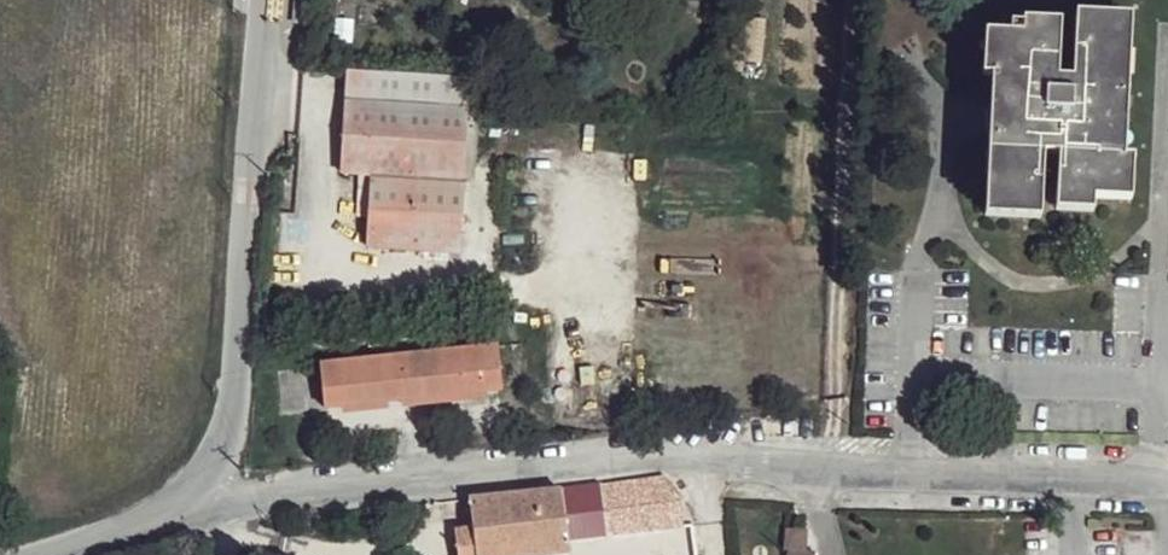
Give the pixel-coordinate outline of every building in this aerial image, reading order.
[(1063,28),(1011,26),(1011,34),(987,33),(986,77),(993,77),(988,212),(1044,214),(1049,154),(1060,155),(1058,208),(1096,208),(1097,199),(1133,200),(1135,155),(1126,155),(1131,23),(1077,20),(1075,79),(1061,80),(1063,28)] [(432,78),(350,74),(344,177),(370,179),(367,248),(460,254),(470,81),(432,78)] [(505,347),(329,364),(334,412),(350,410),(391,406),(408,405),(491,395),(509,393),(505,347)] [(491,395),(408,405),(409,412),(491,405),(491,395)] [(391,406),(350,410),(351,419),(391,414),(391,406)] [(666,478),(601,488),(604,502),(610,503),(610,505),(681,498),(666,478)] [(561,492),(566,530),(605,534),(606,528),(664,521),(669,554),(696,554),(693,526),(685,526),(681,498),(610,505),(610,503),(604,502),(601,488),(561,492)] [(469,500),(471,530),(456,532),(458,554),(558,554),(569,554),(566,530),(561,492),(469,500)] [(791,523),(789,542),(794,544),(792,554),(813,554),(814,547),(809,545),(812,526),(791,523)]
